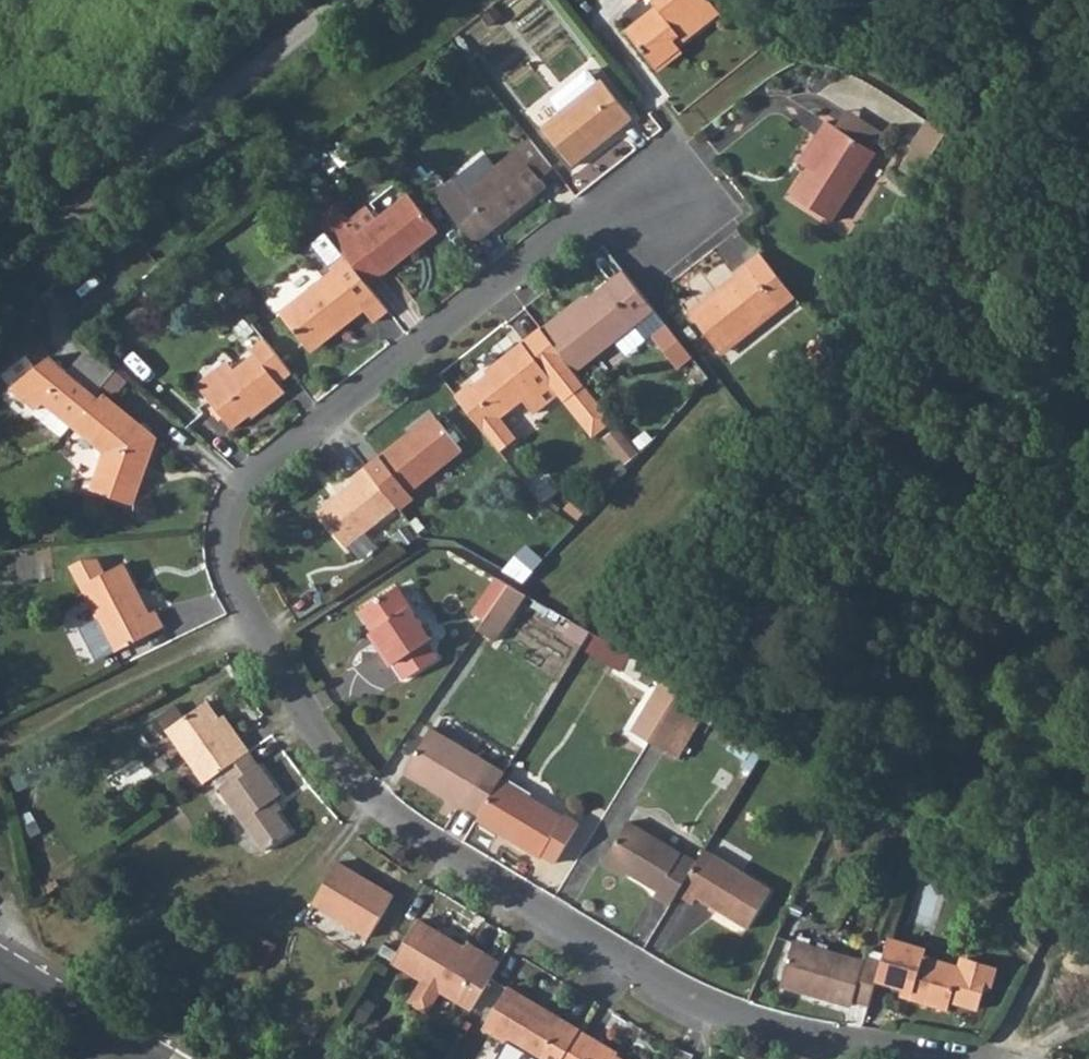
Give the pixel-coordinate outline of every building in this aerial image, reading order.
[(652,0),(655,4),(658,8),(663,14),(658,19),(654,14),(629,34),(654,66),(681,45),(680,44),(676,40),(717,6),(712,0),(652,0)] [(625,28),(629,34),(654,14),(653,13),(658,8),(655,4),(625,28)] [(676,40),(680,44),(721,10),(717,6),(676,40)] [(653,13),(654,14),(658,19),(663,14),(658,8),(653,13)] [(654,66),(658,71),(684,49),(681,45),(654,66)] [(541,127),(571,165),(632,116),(602,79),(598,82),(588,69),(552,98),(562,110),(541,127)] [(836,125),(871,146),(883,127),(848,106),(836,125)] [(807,150),(815,155),(808,167),(790,194),(830,220),(875,149),(871,146),(836,125),(826,119),(807,150)] [(915,135),(932,144),(938,132),(922,122),(915,135)] [(895,171),(914,181),(932,144),(915,135),(895,171)] [(435,192),(469,237),(486,222),(492,228),(546,184),(539,176),(553,165),(531,137),(465,191),(453,177),(435,192)] [(799,161),(808,167),(815,155),(807,150),(799,161)] [(346,222),(331,235),(368,282),(383,269),(385,271),(437,230),(409,194),(357,235),(346,222)] [(281,314),(308,348),(331,328),(335,332),(364,309),(375,323),(390,311),(368,282),(331,235),(328,232),(312,243),(334,272),(324,279),(281,314)] [(746,262),(732,273),(736,278),(691,315),(720,352),(792,292),(770,264),(756,274),(746,262)] [(541,327),(566,359),(576,371),(638,323),(655,310),(623,270),(607,283),(587,299),(560,319),(557,314),(541,327)] [(293,278),(272,297),(282,308),(303,290),(293,278)] [(557,314),(560,319),(587,299),(583,294),(557,314)] [(678,367),(694,356),(670,320),(653,331),(678,367)] [(252,322),(245,327),(252,336),(260,331),(252,322)] [(456,395),(500,450),(514,438),(498,417),(522,399),(533,412),(560,391),(550,378),(551,377),(547,372),(566,359),(541,327),(493,365),(496,369),(473,387),(469,384),(456,395)] [(308,348),(312,351),(335,332),(331,328),(308,348)] [(812,342),(823,358),(832,342),(824,332),(812,342)] [(204,393),(233,429),(258,409),(260,413),(286,391),(279,383),(293,373),(265,338),(251,348),(253,353),(234,368),(204,393)] [(11,387),(37,408),(43,400),(68,371),(50,356),(26,374),(23,377),(11,387)] [(675,395),(683,405),(714,378),(695,357),(681,369),(692,381),(675,395)] [(204,393),(234,368),(227,359),(197,384),(204,393)] [(576,371),(566,359),(547,372),(551,377),(550,378),(560,391),(593,434),(613,418),(576,371)] [(43,400),(77,428),(101,399),(68,371),(43,400)] [(89,489),(130,508),(143,474),(137,472),(142,462),(146,464),(157,438),(105,394),(101,399),(77,428),(104,450),(89,489)] [(378,456),(408,492),(462,448),(433,412),(378,456)] [(628,462),(644,448),(621,423),(605,438),(628,462)] [(143,474),(146,464),(142,462),(137,472),(143,474)] [(367,466),(351,479),(354,483),(318,511),(346,547),(399,507),(367,466)] [(507,572),(524,583),(543,562),(526,549),(507,572)] [(100,618),(118,650),(165,624),(157,608),(151,612),(124,561),(106,571),(98,557),(83,558),(71,565),(82,584),(100,618)] [(473,610),(486,618),(510,584),(498,576),(473,610)] [(374,629),(384,645),(378,649),(389,664),(394,661),(404,677),(436,655),(426,640),(431,637),(398,587),(396,584),(361,608),(374,629)] [(479,628),(496,640),(529,594),(519,588),(510,584),(486,618),(479,628)] [(106,656),(118,650),(100,618),(88,624),(86,632),(96,653),(106,656)] [(368,632),(378,649),(384,645),(374,629),(368,632)] [(629,729),(647,740),(675,691),(661,676),(629,729)] [(705,709),(675,691),(647,740),(676,757),(705,709)] [(191,765),(204,783),(221,771),(251,750),(241,736),(237,741),(221,717),(208,699),(166,729),(191,765)] [(221,717),(237,741),(241,736),(226,713),(221,717)] [(408,765),(438,782),(435,787),(479,813),(500,778),(505,770),(432,726),(408,765)] [(221,771),(231,784),(220,791),(263,851),(291,831),(278,812),(270,802),(276,798),(282,794),(251,750),(221,771)] [(405,770),(435,787),(438,782),(408,765),(405,770)] [(479,813),(511,832),(507,838),(540,858),(543,854),(556,862),(579,823),(566,815),(564,816),(500,778),(479,813)] [(270,802),(278,812),(284,808),(276,798),(270,802)] [(476,819),(507,838),(511,832),(479,813),(476,819)] [(605,858),(629,872),(657,889),(654,894),(670,904),(676,894),(696,861),(628,819),(605,858)] [(676,894),(692,903),(695,899),(747,930),(772,887),(743,870),(704,847),(696,861),(676,894)] [(605,858),(602,863),(626,877),(629,872),(605,858)] [(313,903),(369,937),(394,895),(338,862),(313,903)] [(1010,895),(1024,902),(1030,889),(1017,883),(1010,895)] [(441,991),(458,1002),(470,1010),(498,963),(485,954),(468,943),(465,947),(418,919),(392,961),(421,979),(407,1001),(427,1013),(441,991)] [(881,960),(875,980),(901,988),(913,991),(911,998),(948,1010),(951,999),(979,1007),(984,988),(990,985),(995,969),(992,964),(967,956),(961,959),(959,966),(924,955),(927,948),(889,936),(881,960)] [(782,979),(816,989),(813,996),(851,1007),(853,1001),(868,1006),(875,980),(881,960),(865,956),(864,961),(829,951),(793,940),(782,979)] [(780,986),(813,996),(816,989),(782,979),(780,986)] [(579,1030),(508,986),(484,1027),(536,1058),(562,1058),(579,1030)] [(899,995),(911,998),(913,991),(901,988),(899,995)] [(562,1058),(620,1058),(616,1057),(619,1053),(579,1030),(562,1058)]
